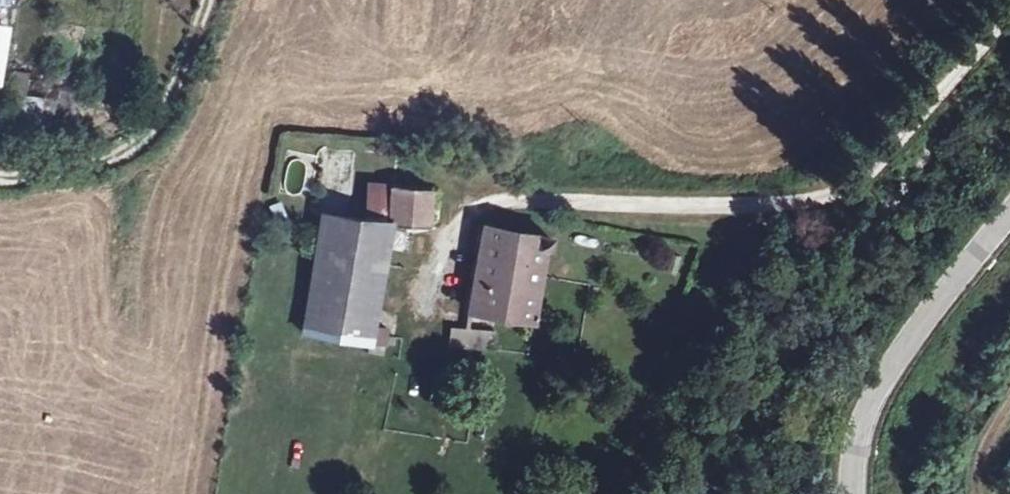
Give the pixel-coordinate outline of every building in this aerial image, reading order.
[(386,227),(390,191),(366,191),(363,224),(386,227)] [(428,191),(390,191),(386,227),(426,232),(428,191)] [(380,271),(386,227),(363,224),(318,219),(313,262),(380,271)] [(479,230),(471,275),(463,315),(529,328),(544,251),(548,251),(549,245),(479,230)] [(372,331),(380,271),(313,262),(304,339),(367,349),(365,360),(381,361),(382,351),(391,352),(393,344),(383,342),(383,332),(372,331)] [(487,337),(460,333),(448,331),(446,350),(483,358),(487,337)]
